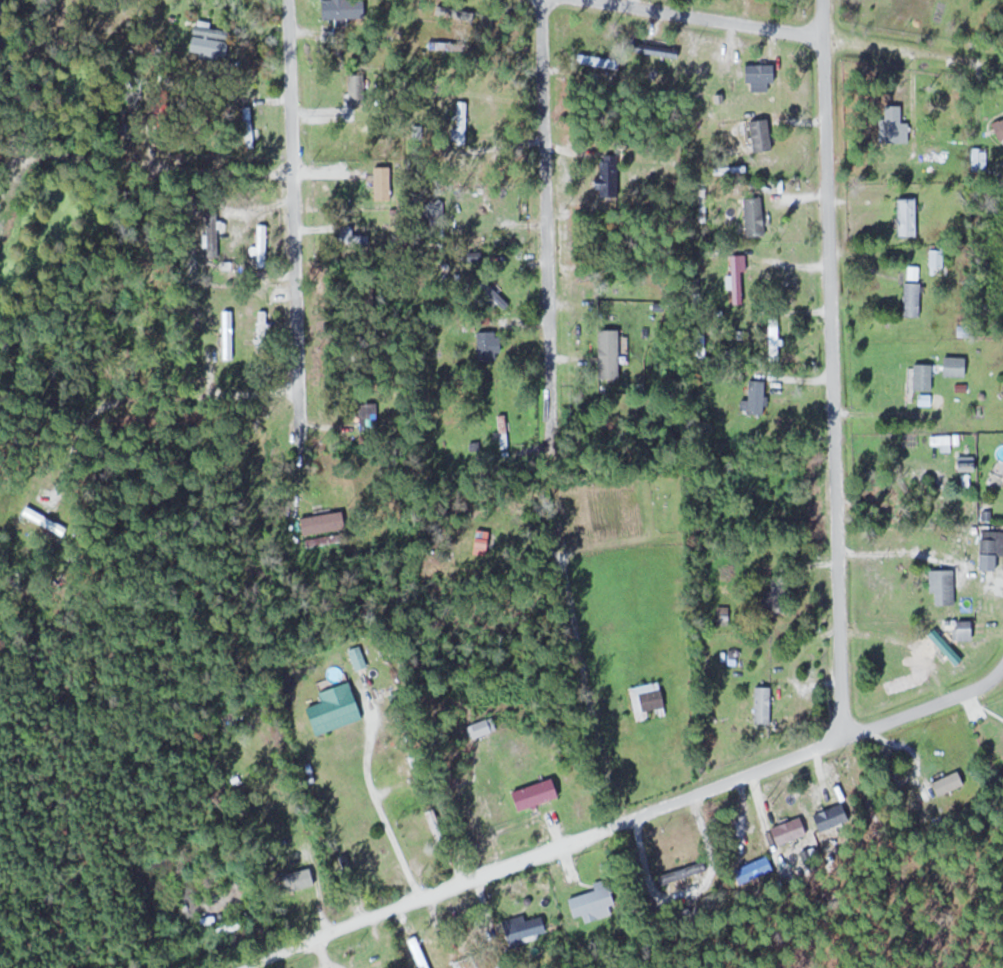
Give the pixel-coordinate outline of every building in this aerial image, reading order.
[(367,0),(323,0),(323,17),(367,17),(367,0)] [(423,11),(423,33),(443,34),(445,12),(423,11)] [(230,60),(233,28),(195,24),(192,56),(230,60)] [(622,57),(615,49),(590,72),(598,80),(622,57)] [(746,64),(746,81),(777,81),(777,64),(746,64)] [(349,87),(349,113),(365,113),(365,87),(349,87)] [(468,143),(468,101),(456,101),(456,143),(468,143)] [(910,122),(903,122),(904,103),(882,103),(881,140),(910,140),(910,122)] [(756,150),(775,149),(772,118),(753,120),(756,150)] [(989,146),(973,146),(973,170),(989,170),(989,146)] [(621,153),(601,154),(601,195),(621,195),(621,153)] [(393,198),(393,165),(377,165),(377,198),(393,198)] [(766,235),(766,196),(747,196),(747,235),(766,235)] [(920,197),(899,197),(899,235),(920,235),(920,197)] [(219,207),(204,207),(204,257),(220,257),(219,207)] [(269,224),(256,224),(256,267),(269,267),(269,224)] [(944,274),(944,245),(932,245),(932,274),(944,274)] [(744,254),(731,254),(731,304),(744,304),(744,254)] [(923,282),(907,282),(907,316),(923,316),(923,282)] [(258,311),(258,352),(269,352),(269,311),(258,311)] [(781,317),(768,317),(768,356),(781,356),(781,317)] [(480,331),(480,360),(503,360),(503,331),(480,331)] [(969,357),(944,356),(944,376),(969,376),(969,357)] [(934,389),(934,364),(915,364),(915,389),(934,389)] [(767,414),(767,379),(750,379),(750,414),(767,414)] [(361,432),(380,432),(380,402),(361,402),(361,432)] [(511,447),(508,414),(497,415),(500,448),(511,447)] [(958,469),(979,469),(979,457),(958,457),(958,469)] [(22,513),(63,538),(69,528),(28,504),(22,513)] [(347,530),(346,512),(304,515),(305,533),(347,530)] [(983,530),(983,554),(1002,554),(1002,530),(983,530)] [(932,569),(932,604),(956,604),(956,569),(932,569)] [(720,607),(720,622),(730,622),(731,607),(720,607)] [(957,620),(957,640),(975,640),(975,620),(957,620)] [(965,658),(936,629),(928,636),(958,666),(965,658)] [(631,686),(637,720),(668,714),(662,681),(631,686)] [(365,719),(353,682),(322,691),(326,702),(309,707),(318,734),(365,719)] [(773,686),(755,686),(755,723),(773,723),(773,686)] [(501,761),(503,767),(535,754),(533,747),(501,761)] [(932,783),(939,797),(967,783),(960,769),(932,783)] [(815,816),(822,832),(852,818),(845,802),(815,816)] [(449,843),(437,808),(426,812),(438,847),(449,843)] [(810,833),(803,816),(773,827),(779,844),(810,833)] [(775,868),(769,855),(736,871),(742,884),(775,868)] [(709,874),(706,859),(658,871),(662,886),(709,874)] [(598,890),(570,897),(575,916),(585,914),(587,921),(614,914),(611,905),(617,904),(610,878),(596,881),(598,890)] [(520,922),(519,916),(502,920),(509,944),(550,932),(545,915),(520,922)] [(437,949),(405,962),(408,967),(444,967),(437,949)] [(456,963),(458,967),(505,967),(498,949),(456,963)]
